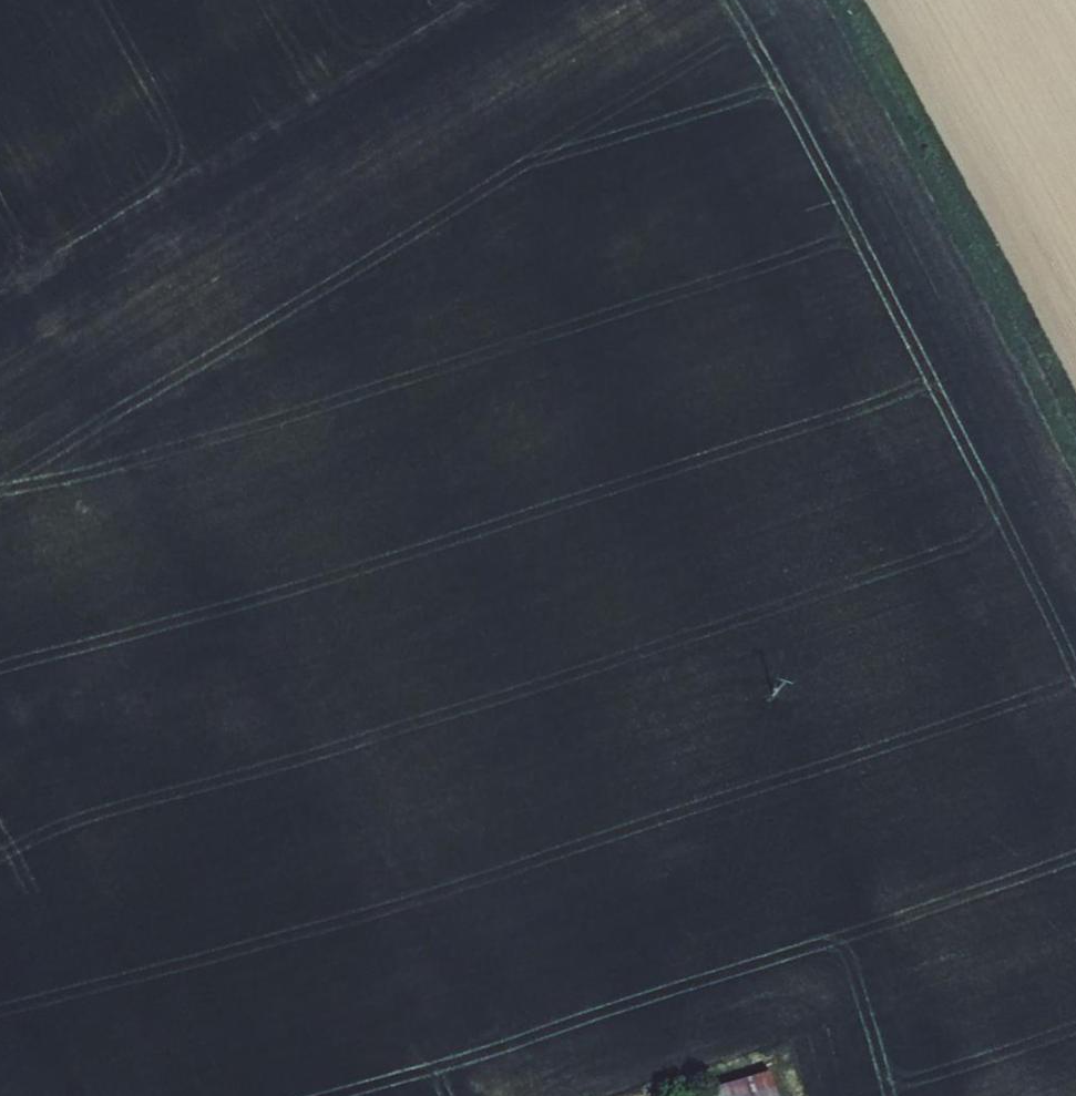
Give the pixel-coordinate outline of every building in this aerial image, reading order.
[(768,1079),(708,1095),(773,1095),(768,1079)]
